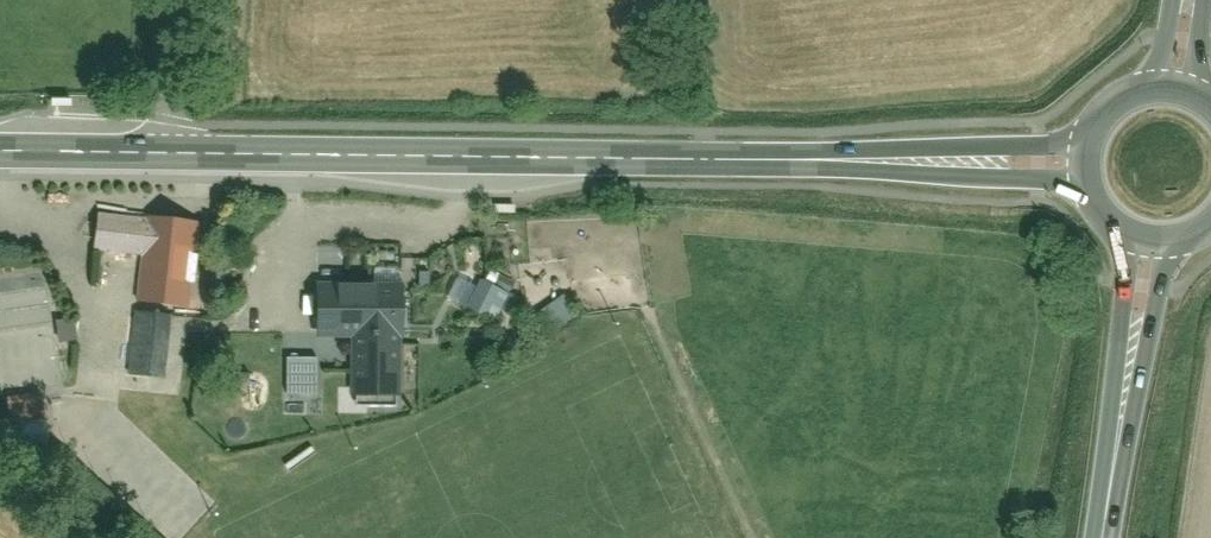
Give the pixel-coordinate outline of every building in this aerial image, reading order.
[(102,225),(103,260),(137,259),(137,304),(198,303),(198,224),(102,225)] [(486,285),(469,312),(494,328),(511,300),(486,285)] [(409,387),(406,346),(421,345),(418,290),(324,295),(327,350),(354,349),(356,390),(409,387)] [(141,321),(139,383),(168,384),(169,322),(141,321)] [(295,359),(297,391),(322,389),(320,357),(295,359)]
